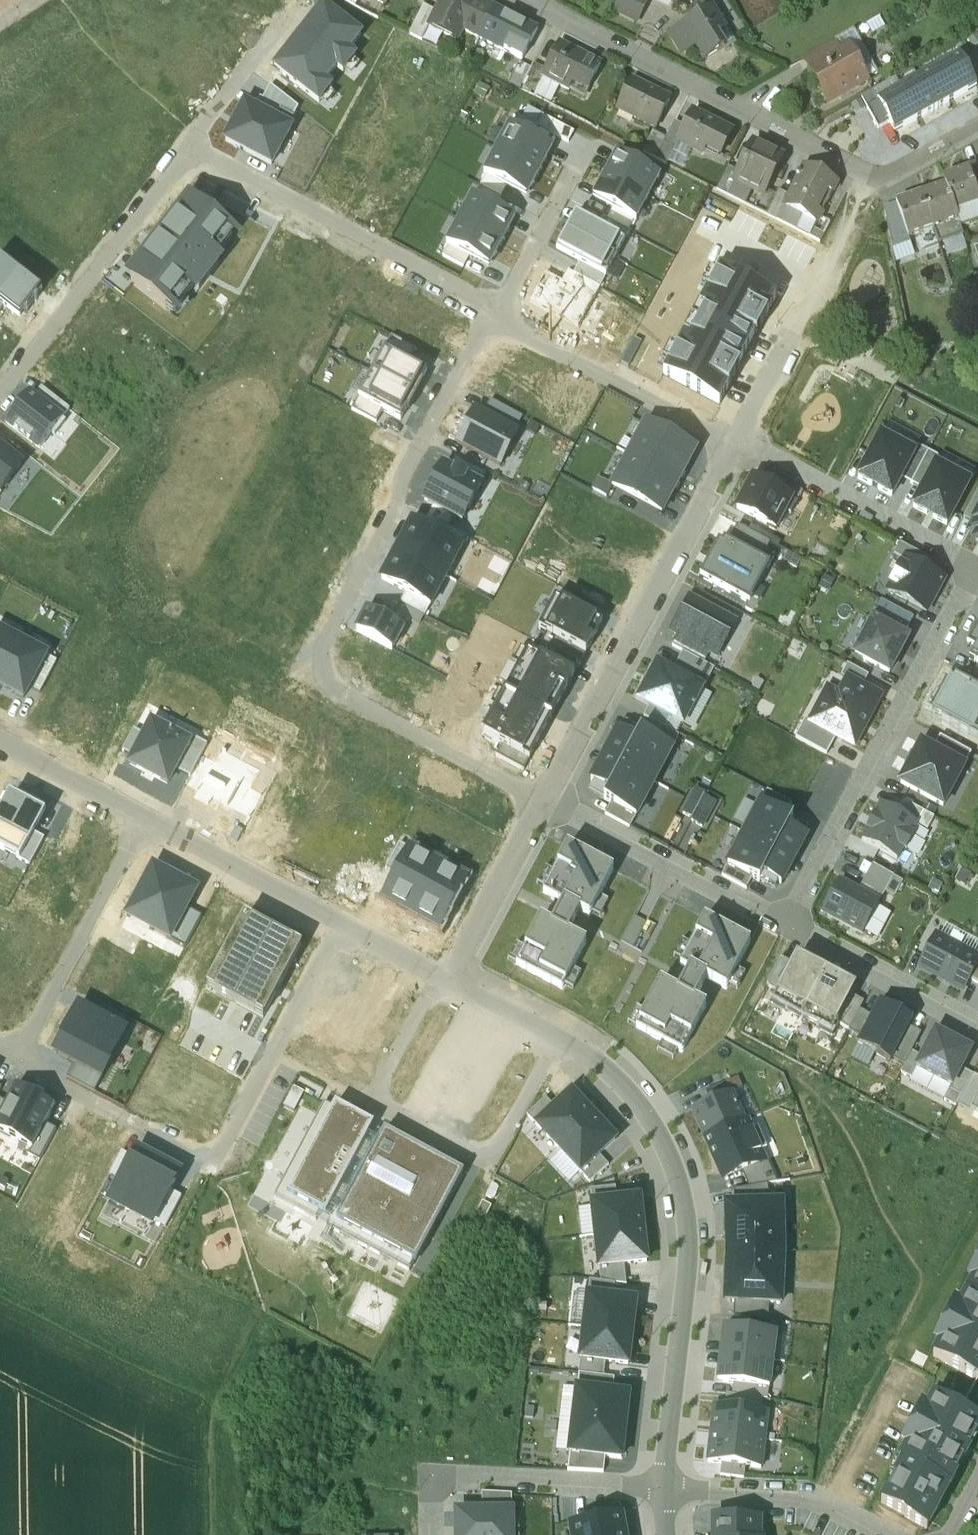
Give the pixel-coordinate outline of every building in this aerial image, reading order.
[(474,0),(441,0),(435,12),(428,26),(429,27),(457,41),(462,31),(478,39),(493,9),(474,0)] [(614,10),(636,21),(646,0),(620,0),(614,10)] [(669,9),(674,0),(650,0),(669,9)] [(299,37),(336,67),(343,72),(355,57),(348,52),(361,36),(323,5),(299,37)] [(435,12),(424,6),(409,36),(421,42),(429,27),(428,26),(435,12)] [(537,31),(493,9),(478,39),(522,61),(537,31)] [(712,9),(670,35),(677,48),(679,49),(681,51),(685,52),(688,51),(694,47),(703,61),(720,50),(711,36),(724,29),(712,9)] [(336,67),(299,37),(274,68),(318,103),(331,88),(324,83),(336,67)] [(833,42),(804,59),(809,69),(839,52),(833,42)] [(583,59),(558,47),(546,72),(543,77),(568,90),(572,83),(587,91),(600,65),(583,57),(583,59)] [(839,52),(809,69),(827,102),(865,80),(859,68),(853,71),(842,50),(839,52)] [(918,79),(935,110),(977,87),(960,56),(918,79)] [(608,66),(605,75),(616,80),(622,67),(613,63),(611,67),(608,66)] [(531,70),(519,64),(509,84),(520,90),(523,86),(531,70)] [(523,86),(535,93),(543,77),(546,72),(533,65),(531,70),(523,86)] [(935,110),(918,79),(877,102),(889,123),(894,133),(935,110)] [(669,100),(631,81),(617,111),(655,129),(669,100)] [(256,109),(276,120),(281,110),(294,116),(298,108),(271,87),(265,99),(262,98),(256,109)] [(878,129),(889,123),(877,102),(872,92),(861,97),(878,129)] [(226,141),(273,166),(292,128),(276,120),(256,109),(246,104),(226,141)] [(733,131),(693,111),(684,130),(678,141),(702,153),(705,148),(721,156),(733,131)] [(666,139),(663,145),(673,150),(678,141),(684,130),(673,124),(666,139)] [(552,148),(510,126),(496,150),(539,173),(552,148)] [(666,139),(653,133),(643,153),(655,160),(663,145),(666,139)] [(782,156),(754,142),(738,172),(734,181),(733,181),(762,196),(782,156)] [(539,173),(496,150),(483,175),(526,198),(539,173)] [(660,177),(617,154),(605,176),(647,199),(660,177)] [(738,172),(728,167),(716,190),(727,196),(733,181),(734,181),(738,172)] [(836,185),(803,169),(789,197),(783,208),(785,209),(816,225),(836,185)] [(970,172),(977,196),(977,169),(970,172)] [(943,181),(946,188),(955,215),(977,207),(977,196),(970,172),(970,171),(943,181)] [(647,199),(605,176),(593,199),(612,210),(634,221),(635,222),(647,199)] [(946,188),(921,196),(933,229),(937,242),(962,234),(955,215),(946,188)] [(778,192),(766,216),(779,222),(785,209),(783,208),(789,197),(778,192)] [(515,219),(472,196),(459,221),(501,243),(515,219)] [(921,196),(896,205),(897,209),(903,226),(888,232),(892,249),(909,243),(907,238),(933,229),(921,196)] [(230,229),(194,201),(181,217),(177,214),(140,261),(144,264),(130,281),(166,309),(188,282),(198,290),(219,265),(208,256),(230,229)] [(897,209),(885,213),(888,232),(903,226),(897,209)] [(634,221),(612,210),(607,220),(628,231),(634,221)] [(574,217),(565,234),(615,261),(624,243),(598,229),(574,217)] [(603,218),(598,229),(624,243),(630,232),(628,231),(607,220),(603,218)] [(501,243),(459,221),(446,245),(488,268),(501,243)] [(615,261),(565,234),(556,252),(579,264),(605,278),(615,261)] [(0,261),(0,306),(18,321),(40,292),(0,261)] [(605,278),(579,264),(573,275),(600,289),(605,278)] [(775,298),(719,269),(699,307),(704,310),(689,338),(683,335),(663,374),(719,404),(727,388),(728,388),(739,367),(738,367),(755,335),(756,336),(767,315),(766,314),(775,298)] [(384,349),(409,362),(415,350),(391,336),(384,349)] [(957,342),(948,346),(952,355),(961,352),(957,342)] [(371,373),(416,397),(424,383),(421,381),(427,371),(409,362),(384,349),(371,373)] [(974,354),(953,361),(957,371),(977,363),(974,354)] [(416,397),(371,373),(358,398),(383,411),(400,420),(406,410),(408,411),(416,397)] [(41,386),(33,396),(62,418),(69,409),(41,386)] [(33,396),(29,392),(19,404),(20,406),(17,410),(15,409),(5,422),(39,449),(52,433),(54,435),(65,421),(62,418),(33,396)] [(383,411),(358,398),(352,410),(376,423),(383,411)] [(491,400),(483,414),(514,431),(522,417),(491,400)] [(483,414),(474,410),(457,443),(500,467),(518,433),(514,431),(483,414)] [(695,450),(646,423),(629,455),(678,481),(695,450)] [(901,477),(914,453),(880,436),(858,478),(871,485),(873,482),(879,486),(878,488),(891,495),(901,477)] [(901,477),(911,483),(928,451),(917,446),(914,453),(901,477)] [(0,450),(0,495),(22,467),(0,450)] [(935,465),(939,457),(928,451),(911,483),(922,489),(935,465)] [(678,481),(629,455),(611,487),(661,513),(678,481)] [(448,469),(480,486),(486,475),(454,458),(448,469)] [(946,524),(969,482),(935,465),(922,489),(913,507),(927,514),(928,511),(934,515),(933,517),(946,524)] [(448,469),(443,466),(424,501),(433,506),(454,517),(462,521),(480,486),(448,469)] [(771,475),(765,486),(797,503),(802,492),(771,475)] [(765,486),(753,479),(737,509),(776,529),(791,500),(765,486)] [(964,517),(974,523),(977,515),(977,491),(964,517)] [(797,503),(791,500),(785,512),(790,515),(797,503)] [(442,524),(448,527),(454,517),(433,506),(427,516),(442,524)] [(974,523),(970,530),(977,534),(977,515),(974,523)] [(397,551),(446,577),(461,548),(436,535),(412,522),(397,551)] [(436,535),(461,548),(467,537),(448,527),(442,524),(436,535)] [(727,547),(768,569),(774,558),(765,553),(770,542),(738,526),(729,544),(727,547)] [(749,604),(768,569),(727,547),(729,544),(724,541),(722,544),(719,542),(700,578),(749,604)] [(894,554),(904,560),(905,559),(926,570),(932,560),(900,543),(894,554)] [(430,606),(446,577),(397,551),(381,580),(405,593),(430,606)] [(926,570),(905,559),(904,560),(888,591),(927,611),(943,580),(926,570)] [(424,617),(430,606),(405,593),(400,603),(424,617)] [(573,594),(568,605),(589,616),(595,606),(573,594)] [(546,634),(586,655),(602,623),(589,616),(568,605),(555,598),(538,630),(546,634)] [(678,636),(710,653),(717,657),(728,637),(721,633),(728,620),(688,599),(681,613),(684,615),(674,634),(678,636)] [(873,621),(903,637),(913,618),(881,601),(871,620),(873,621)] [(403,629),(367,610),(356,632),(392,650),(403,629)] [(977,665),(977,620),(967,642),(975,647),(969,660),(977,665)] [(903,637),(873,621),(854,656),(889,674),(907,639),(903,637)] [(21,642),(0,631),(0,681),(21,642)] [(586,655),(546,634),(540,645),(551,650),(580,666),(586,655)] [(704,664),(710,653),(678,636),(672,647),(683,652),(704,664)] [(46,656),(21,642),(0,681),(0,685),(23,698),(29,687),(46,656)] [(580,666),(551,650),(545,661),(574,676),(580,666)] [(527,651),(504,693),(551,718),(574,676),(545,661),(527,651)] [(672,673),(702,689),(701,690),(703,691),(714,669),(704,664),(683,652),(672,673)] [(46,656),(29,687),(39,693),(56,661),(46,656)] [(847,680),(862,688),(868,676),(847,665),(840,677),(847,680)] [(672,673),(657,666),(651,678),(647,676),(635,699),(649,707),(670,718),(683,724),(701,690),(702,689),(672,673)] [(836,738),(854,747),(880,698),(862,688),(847,680),(833,705),(823,700),(811,722),(810,724),(836,738)] [(529,760),(551,718),(504,693),(482,735),(501,745),(529,760)] [(665,728),(670,718),(649,707),(643,717),(654,723),(665,728)] [(810,724),(811,722),(805,719),(795,739),(827,755),(836,738),(810,724)] [(648,734),(673,747),(679,736),(665,728),(654,723),(648,734)] [(189,745),(150,725),(129,767),(167,787),(189,745)] [(654,782),(673,747),(648,734),(641,731),(636,739),(618,730),(611,745),(613,746),(607,757),(654,782)] [(932,751),(964,767),(964,768),(971,753),(940,737),(932,751)] [(529,760),(501,745),(495,757),(523,772),(529,760)] [(943,806),(964,767),(932,751),(921,745),(900,784),(943,806)] [(202,755),(186,784),(197,790),(194,797),(209,804),(212,798),(249,818),(262,794),(251,789),(261,771),(221,750),(215,762),(202,755)] [(654,782),(607,757),(601,768),(599,767),(591,782),(608,791),(604,800),(611,803),(636,817),(654,782)] [(693,819),(705,798),(707,794),(696,789),(683,813),(693,819)] [(761,803),(786,816),(792,805),(767,791),(761,803)] [(19,859),(33,832),(45,810),(14,794),(1,818),(0,820),(0,849),(19,859)] [(691,823),(702,828),(715,804),(705,798),(693,819),(691,823)] [(896,813),(916,824),(928,830),(934,818),(902,801),(896,813)] [(636,817),(611,803),(605,815),(630,828),(636,817)] [(786,816),(761,803),(744,834),(792,860),(797,851),(798,852),(807,836),(789,827),(793,820),(786,816)] [(896,813),(881,805),(875,816),(874,815),(867,830),(868,830),(862,841),(897,860),(903,849),(906,851),(913,837),(910,835),(916,824),(896,813)] [(19,859),(30,865),(44,839),(33,832),(19,859)] [(787,869),(792,860),(744,834),(728,866),(752,879),(759,883),(763,876),(781,885),(789,870),(787,869)] [(396,875),(409,849),(399,844),(385,869),(396,875)] [(567,847),(543,893),(563,903),(579,912),(589,917),(614,871),(567,847)] [(437,865),(409,849),(396,875),(383,898),(411,913),(437,865)] [(466,880),(437,865),(411,913),(439,929),(466,880)] [(746,890),(752,879),(728,866),(722,877),(746,890)] [(170,939),(187,907),(196,889),(153,867),(126,916),(170,939)] [(879,903),(839,881),(822,913),(862,934),(879,903)] [(579,912),(563,903),(551,925),(568,933),(579,912)] [(170,939),(185,947),(202,915),(187,907),(170,939)] [(208,988),(261,1016),(300,943),(246,915),(208,988)] [(551,925),(540,919),(516,964),(562,989),(586,943),(568,933),(551,925)] [(704,919),(680,965),(689,970),(706,978),(726,989),(750,943),(704,919)] [(633,948),(644,926),(632,920),(621,942),(633,948)] [(936,935),(919,967),(963,990),(968,980),(977,961),(977,958),(936,935)] [(801,1019),(825,974),(795,957),(791,964),(776,992),(770,1003),(801,1019)] [(765,986),(776,992),(791,964),(780,958),(765,986)] [(968,980),(977,985),(977,961),(968,980)] [(706,978),(689,970),(677,991),(694,1000),(706,978)] [(825,974),(801,1019),(832,1035),(838,1024),(853,996),(856,990),(825,974)] [(677,991),(660,982),(635,1028),(682,1052),(706,1006),(694,1000),(677,991)] [(864,1002),(853,996),(838,1024),(849,1030),(859,1010),(864,1002)] [(912,1021),(879,1003),(872,1017),(861,1038),(857,1045),(890,1063),(892,1059),(909,1027),(912,1021)] [(125,1030),(78,1006),(54,1052),(102,1077),(121,1042),(119,1041),(125,1030)] [(861,1038),(872,1017),(859,1010),(849,1030),(848,1032),(861,1038)] [(909,1027),(892,1059),(904,1066),(921,1034),(909,1027)] [(970,1051),(935,1032),(922,1057),(916,1068),(951,1086),(961,1068),(970,1051)] [(916,1068),(922,1057),(912,1052),(901,1073),(911,1078),(916,1068)] [(972,1074),(961,1068),(951,1086),(944,1100),(956,1106),(957,1105),(972,1074)] [(977,1096),(977,1077),(972,1074),(957,1105),(970,1111),(977,1096)] [(705,1091),(710,1102),(730,1093),(742,1088),(737,1077),(705,1091)] [(16,1086),(6,1102),(0,1114),(0,1132),(31,1148),(32,1149),(45,1123),(55,1106),(16,1086)] [(710,1102),(692,1110),(704,1137),(743,1121),(730,1093),(710,1102)] [(537,1126),(559,1149),(593,1117),(572,1094),(555,1109),(537,1126)] [(970,1111),(977,1116),(977,1096),(970,1111)] [(527,1116),(537,1126),(555,1109),(546,1098),(527,1116)] [(333,1108),(324,1103),(273,1198),(315,1220),(320,1212),(325,1215),(329,1208),(335,1211),(326,1226),(409,1270),(414,1262),(415,1263),(464,1173),(384,1131),(382,1134),(377,1132),(373,1138),(368,1135),(373,1125),(335,1104),(333,1108)] [(593,1117),(559,1149),(580,1173),(599,1155),(615,1140),(593,1117)] [(704,1137),(722,1179),(741,1171),(765,1161),(764,1160),(760,1151),(766,1148),(757,1127),(751,1130),(746,1119),(743,1121),(704,1137)] [(56,1129),(45,1123),(32,1149),(31,1148),(28,1154),(39,1160),(56,1129)] [(179,1173),(136,1150),(132,1157),(120,1180),(110,1200),(152,1222),(153,1221),(169,1190),(179,1173)] [(109,1174),(120,1180),(132,1157),(121,1151),(109,1174)] [(599,1155),(580,1173),(590,1183),(609,1165),(599,1155)] [(765,1161),(741,1171),(748,1187),(767,1184),(777,1183),(767,1160),(764,1160),(765,1161)] [(734,1190),(734,1206),(771,1205),(767,1184),(748,1187),(734,1190)] [(590,1190),(592,1204),(617,1201),(616,1187),(590,1190)] [(181,1196),(169,1190),(153,1221),(165,1227),(181,1196)] [(592,1204),(595,1236),(643,1231),(639,1198),(617,1201),(592,1204)] [(734,1206),(726,1206),(728,1254),(782,1252),(781,1204),(771,1205),(734,1206)] [(643,1231),(595,1236),(599,1268),(624,1265),(646,1262),(643,1231)] [(780,1304),(782,1252),(728,1254),(726,1302),(733,1302),(769,1304),(780,1304)] [(969,1279),(973,1281),(960,1306),(956,1304),(935,1342),(939,1344),(932,1357),(963,1373),(964,1377),(972,1381),(977,1380),(977,1381),(977,1261),(969,1279)] [(624,1265),(599,1268),(600,1282),(615,1284),(627,1286),(624,1265)] [(589,1281),(587,1296),(613,1299),(615,1284),(600,1282),(589,1281)] [(587,1296),(584,1328),(632,1333),(635,1302),(613,1299),(587,1296)] [(769,1304),(733,1302),(733,1317),(741,1317),(768,1321),(769,1304)] [(739,1330),(775,1334),(776,1322),(768,1321),(741,1317),(739,1330)] [(720,1355),(772,1361),(775,1334),(739,1330),(724,1327),(720,1355)] [(632,1333),(584,1328),(580,1359),(606,1362),(628,1365),(632,1333)] [(772,1361),(720,1355),(717,1382),(733,1384),(769,1388),(772,1361)] [(606,1362),(580,1359),(578,1375),(604,1378),(606,1362)] [(578,1375),(577,1389),(612,1393),(614,1379),(604,1378),(578,1375)] [(767,1401),(769,1388),(733,1384),(731,1396),(767,1401)] [(573,1421),(621,1426),(622,1412),(626,1412),(628,1395),(612,1393),(577,1389),(573,1421)] [(927,1529),(940,1503),(936,1501),(944,1486),(948,1488),(956,1474),(950,1471),(957,1459),(962,1462),(970,1448),(964,1446),(970,1433),(976,1436),(977,1432),(977,1420),(976,1416),(969,1412),(964,1413),(934,1396),(927,1409),(922,1407),(902,1445),(906,1448),(899,1461),(902,1463),(880,1503),(904,1516),(904,1517),(927,1529)] [(714,1406),(710,1434),(764,1440),(767,1413),(714,1406)] [(619,1441),(621,1426),(573,1421),(569,1453),(605,1457),(621,1459),(623,1442),(619,1441)] [(710,1434),(707,1463),(721,1464),(745,1467),(760,1469),(764,1440),(710,1434)] [(605,1457),(569,1453),(567,1471),(603,1473),(605,1457)] [(745,1467),(721,1464),(720,1476),(743,1479),(745,1467)] [(481,1492),(482,1511),(512,1511),(511,1494),(481,1492)] [(512,1511),(482,1511),(456,1512),(456,1534),(512,1534),(512,1511)] [(569,1534),(627,1534),(623,1516),(567,1525),(569,1534)] [(760,1518),(713,1516),(713,1534),(759,1534),(760,1518)]
